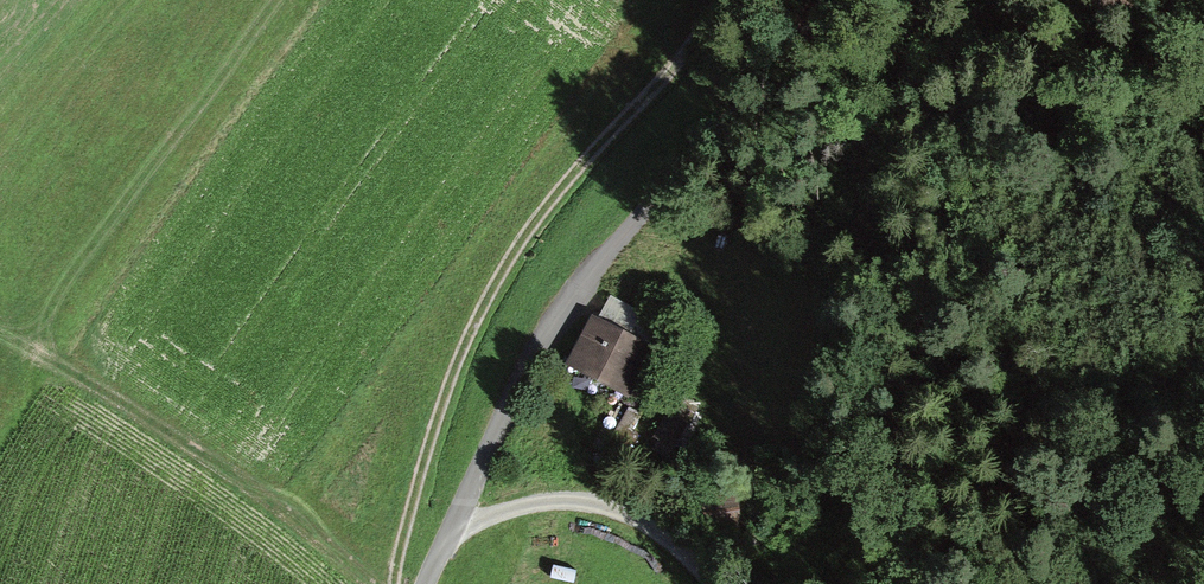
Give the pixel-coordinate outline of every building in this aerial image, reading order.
[(572,367),(640,405),(677,340),(609,302),(572,367)]
